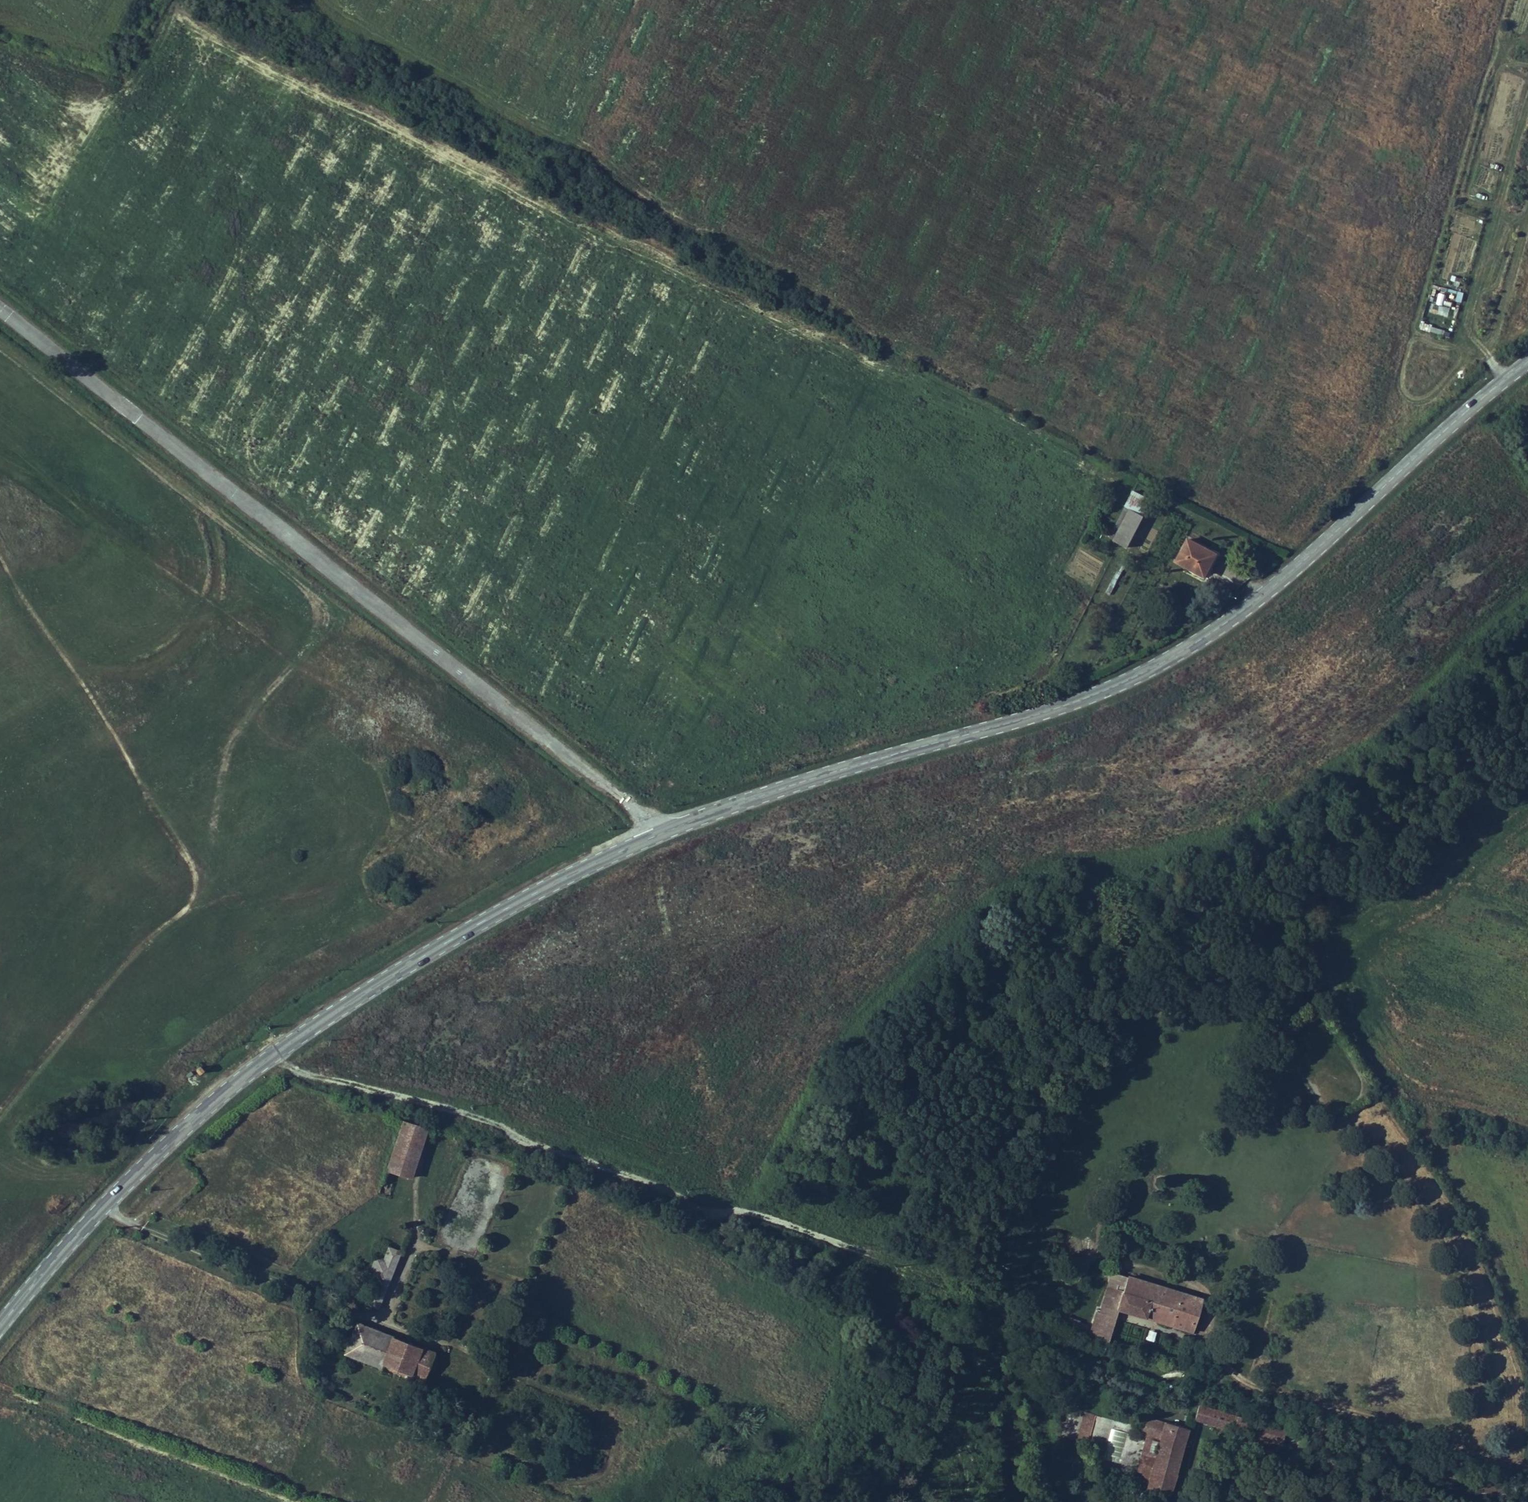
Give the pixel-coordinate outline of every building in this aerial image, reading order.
[(1455,291),(1454,303),(1462,303),(1463,292),(1455,291)] [(1112,541),(1132,548),(1149,498),(1129,491),(1112,541)] [(1186,542),(1174,565),(1200,578),(1212,555),(1186,542)] [(200,1064),(196,1068),(199,1073),(204,1069),(200,1064)] [(382,1178),(406,1186),(425,1123),(401,1116),(382,1178)] [(386,1317),(401,1323),(409,1302),(390,1294),(405,1251),(391,1245),(386,1259),(374,1255),(366,1277),(376,1282),(369,1302),(389,1309),(386,1317)] [(1203,1293),(1121,1271),(1111,1305),(1116,1306),(1193,1327),(1203,1293)] [(1453,1289),(1470,1287),(1468,1274),(1451,1276),(1453,1289)] [(1094,1301),(1089,1322),(1099,1324),(1104,1303),(1094,1301)] [(1104,1303),(1099,1324),(1089,1322),(1085,1336),(1107,1343),(1110,1331),(1103,1329),(1109,1304),(1104,1303)] [(1103,1329),(1110,1331),(1116,1306),(1111,1305),(1109,1304),(1103,1329)] [(1076,1328),(1079,1319),(1065,1314),(1062,1323),(1076,1328)] [(431,1351),(354,1319),(343,1349),(375,1364),(378,1360),(420,1378),(431,1351)] [(1226,1423),(1235,1426),(1238,1416),(1199,1406),(1195,1420),(1225,1429),(1226,1423)] [(1083,1411),(1077,1434),(1089,1436),(1095,1413),(1083,1411)] [(1138,1428),(1146,1431),(1145,1433),(1136,1466),(1141,1468),(1148,1470),(1144,1484),(1167,1491),(1173,1471),(1172,1471),(1185,1426),(1142,1413),(1138,1428)] [(1235,1426),(1244,1428),(1247,1419),(1238,1416),(1235,1426)] [(1261,1423),(1247,1419),(1244,1428),(1258,1432),(1261,1423)] [(1108,1428),(1104,1459),(1121,1462),(1125,1430),(1108,1428)] [(1144,1484),(1148,1470),(1141,1468),(1137,1482),(1144,1484)] [(1394,1471),(1393,1477),(1425,1486),(1426,1480),(1394,1471)] [(1144,1484),(1141,1497),(1159,1501),(1164,1501),(1167,1491),(1144,1484)]
